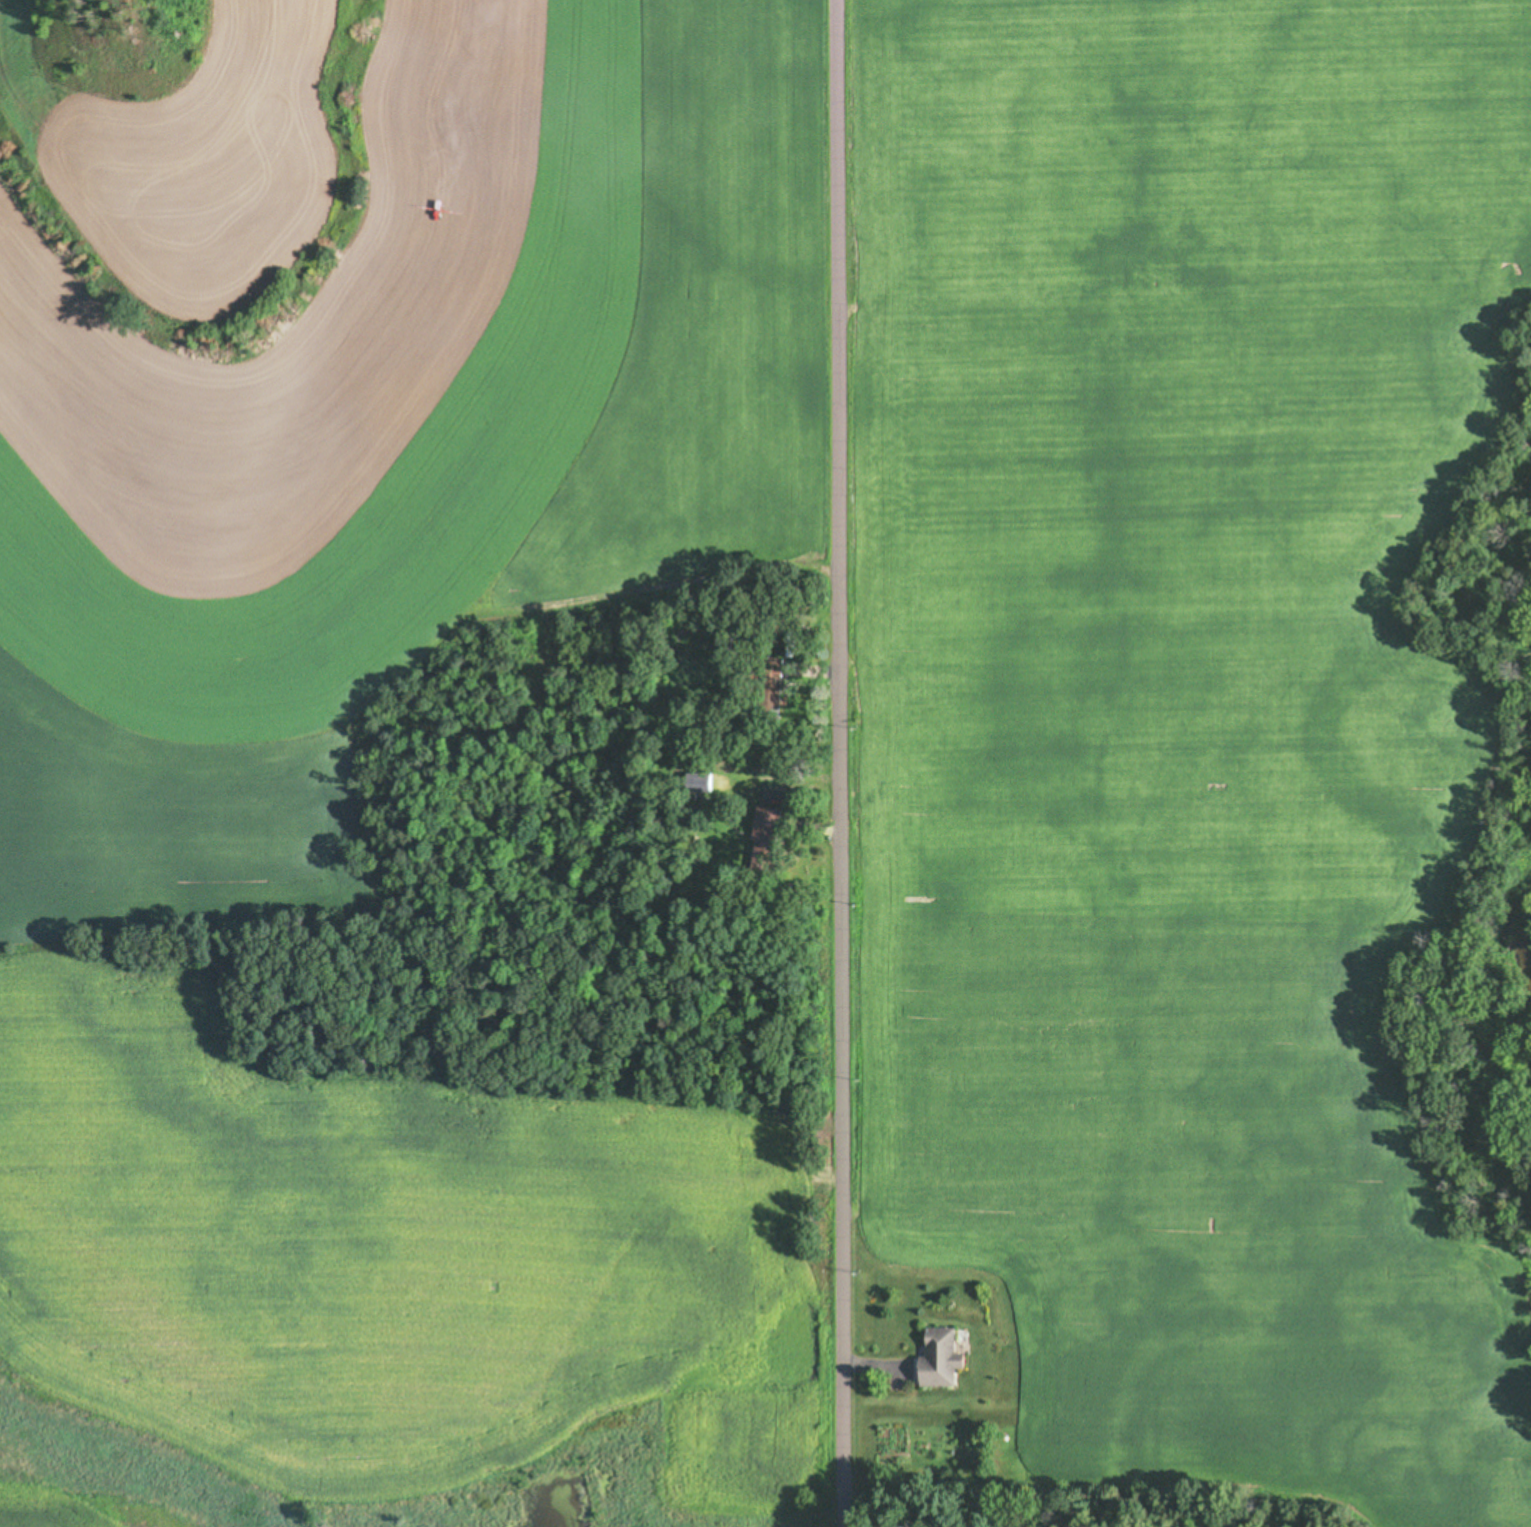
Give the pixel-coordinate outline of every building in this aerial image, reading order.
[(963,1387),(963,1369),(973,1369),(973,1357),(962,1357),(962,1328),(929,1328),(929,1387),(963,1387)]
